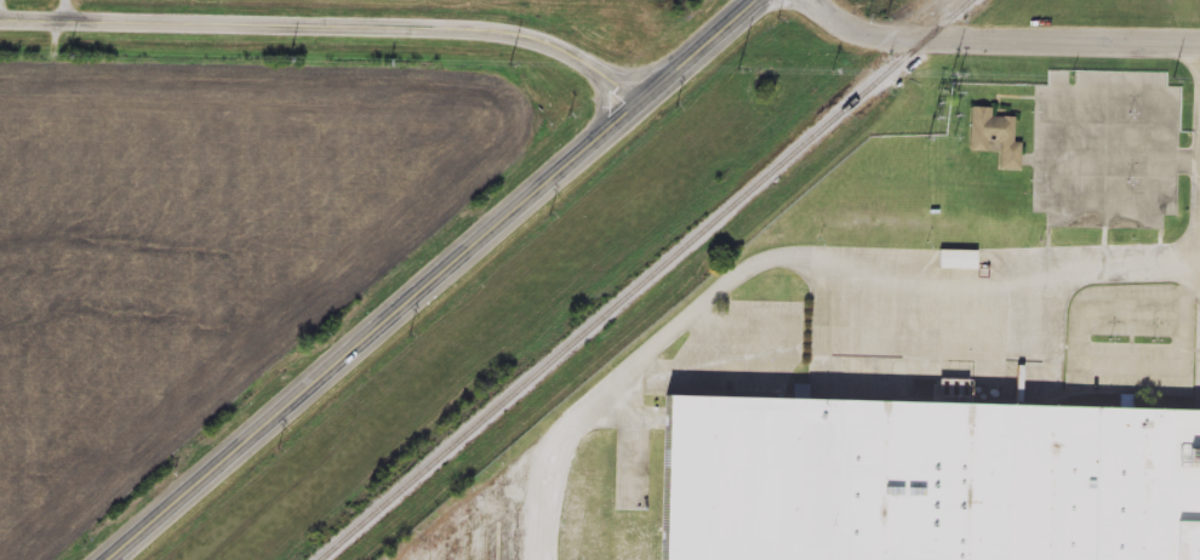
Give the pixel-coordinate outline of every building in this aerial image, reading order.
[(1019,172),(999,172),(1000,143),(988,143),(988,155),(970,154),(971,109),(992,110),(992,119),(1015,120),(1013,144),(1021,144),(1019,172)] [(939,270),(939,253),(976,253),(976,270),(939,270)] [(662,559),(1199,559),(1199,416),(664,402),(662,559)]
